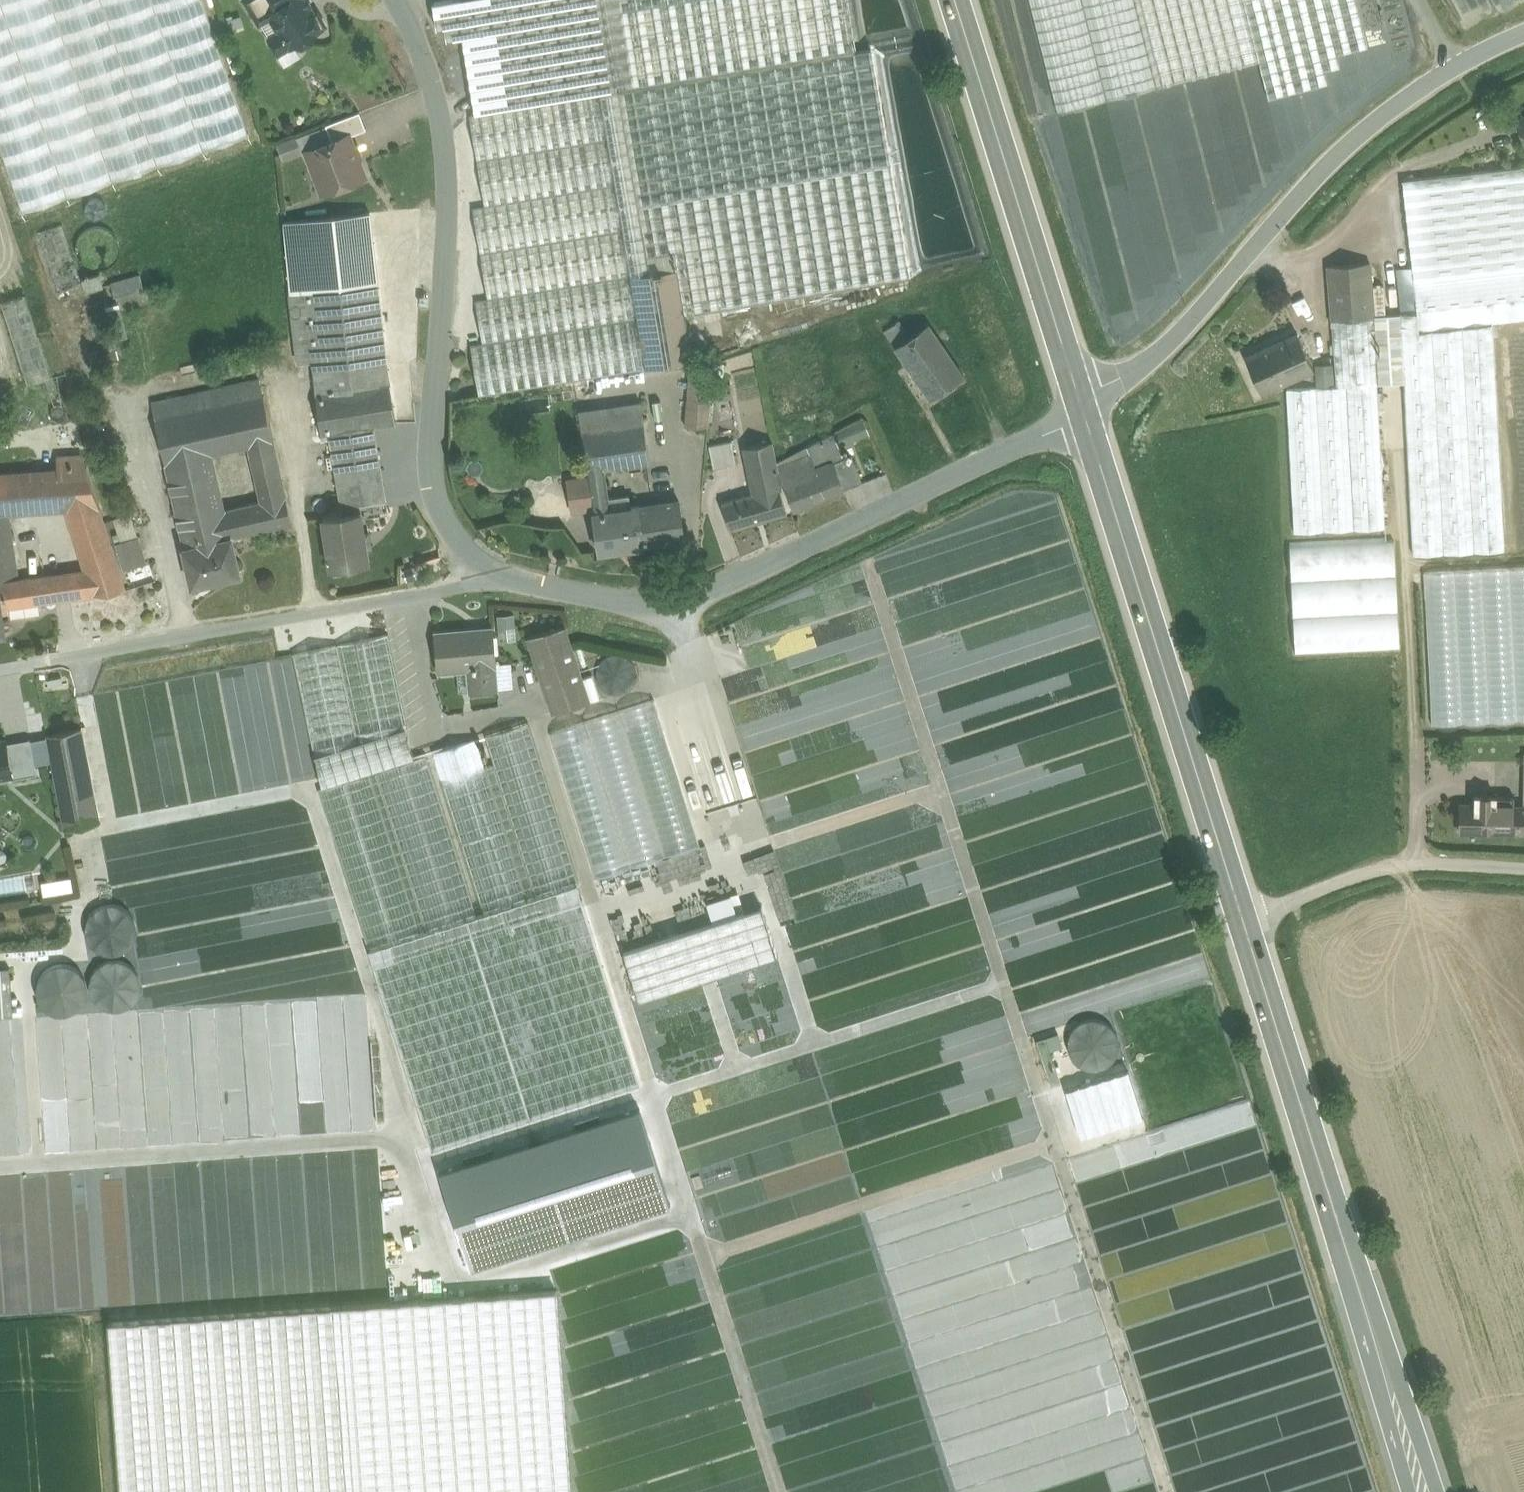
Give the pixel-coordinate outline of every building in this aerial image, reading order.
[(22,213),(250,135),(203,0),(0,0),(0,150),(22,213)] [(280,0),(246,0),(259,23),(270,16),(285,7),(280,0)] [(285,7),(270,16),(288,47),(296,42),(301,44),(309,39),(311,33),(325,25),(318,12),(314,14),(306,0),(280,0),(285,7)] [(432,1),(437,28),(445,27),(447,39),(462,37),(475,114),(600,93),(807,58),(798,0),(441,0),(432,1)] [(677,268),(685,315),(909,277),(871,49),(855,52),(847,0),(798,0),(807,58),(815,57),(846,240),(677,268)] [(1057,113),(1157,87),(1135,0),(1029,0),(1057,113)] [(1157,87),(1259,62),(1243,0),(1135,0),(1157,87)] [(1259,62),(1268,99),(1327,84),(1324,72),(1340,68),(1337,55),(1368,47),(1356,0),(1243,0),(1259,62)] [(807,58),(619,90),(650,273),(677,268),(846,240),(815,57),(807,58)] [(650,273),(619,90),(600,93),(630,276),(645,368),(692,360),(685,315),(677,268),(650,273)] [(475,114),(469,115),(485,206),(473,208),(488,298),(488,299),(630,276),(600,93),(475,114)] [(359,111),(326,124),(332,140),(349,134),(349,135),(366,129),(359,111)] [(332,140),(306,150),(322,193),(365,176),(349,135),(349,134),(332,140)] [(1401,180),(1413,286),(1523,273),(1523,166),(1401,180)] [(370,212),(284,222),(290,294),(378,284),(370,212)] [(62,224),(37,232),(57,292),(82,284),(62,224)] [(1370,263),(1328,265),(1331,319),(1373,316),(1370,263)] [(1409,267),(1394,269),(1399,315),(1400,315),(1414,313),(1409,267)] [(1413,286),(1419,332),(1493,323),(1523,320),(1523,273),(1413,286)] [(99,274),(89,277),(88,275),(85,276),(86,278),(85,279),(87,291),(104,286),(99,274)] [(140,275),(110,283),(114,296),(143,288),(140,275)] [(630,276),(488,299),(488,298),(476,300),(482,343),(470,345),(479,396),(645,369),(645,368),(630,276)] [(378,284),(306,293),(312,359),(316,393),(388,382),(378,284)] [(306,293),(291,294),(298,360),(312,359),(306,293)] [(24,296),(1,304),(28,385),(51,378),(24,296)] [(116,302),(105,303),(110,337),(121,335),(116,302)] [(877,322),(894,348),(906,340),(888,314),(877,322)] [(1399,315),(1373,316),(1378,385),(1405,384),(1401,334),(1400,315),(1399,315)] [(1378,385),(1373,316),(1331,319),(1336,388),(1346,387),(1350,387),(1378,385)] [(1493,323),(1419,332),(1401,334),(1405,384),(1414,554),(1505,550),(1493,323)] [(906,340),(894,348),(914,376),(946,353),(927,325),(906,340)] [(735,333),(691,348),(695,361),(740,347),(735,333)] [(1296,334),(1247,358),(1264,393),(1313,369),(1296,334)] [(962,375),(946,353),(914,376),(929,398),(962,375)] [(1318,386),(1334,385),(1333,362),(1317,363),(1318,386)] [(724,366),(711,365),(711,373),(711,374),(723,375),(724,366)] [(711,373),(689,373),(685,426),(708,426),(711,374),(711,373)] [(388,382),(316,393),(320,436),(375,428),(394,425),(388,382)] [(1378,385),(1350,387),(1356,529),(1384,528),(1378,385)] [(1336,388),(1286,389),(1292,532),(1352,529),(1346,387),(1336,388)] [(180,396),(153,402),(157,420),(183,415),(180,396)] [(183,415),(157,420),(166,461),(213,451),(249,444),(274,438),(265,398),(183,415)] [(640,402),(578,411),(581,432),(644,423),(640,402)] [(644,423),(581,432),(588,471),(604,469),(650,462),(644,423)] [(840,434),(847,448),(864,439),(857,425),(840,434)] [(375,428),(329,434),(341,513),(359,510),(358,501),(386,497),(375,428)] [(832,433),(817,442),(821,453),(825,452),(828,462),(798,475),(799,477),(815,471),(817,476),(835,469),(835,470),(843,467),(841,459),(832,433)] [(274,438),(249,444),(258,487),(283,482),(274,438)] [(731,441),(709,446),(713,467),(736,463),(731,441)] [(772,442),(744,448),(748,465),(776,459),(772,442)] [(817,442),(777,463),(778,467),(821,453),(817,442)] [(213,451),(166,461),(184,547),(231,538),(292,525),(283,482),(258,487),(261,502),(225,509),(213,451)] [(821,453),(778,467),(781,484),(784,483),(799,477),(798,475),(828,462),(825,452),(821,453)] [(83,454),(56,456),(57,469),(35,471),(36,493),(22,493),(23,513),(69,510),(100,508),(83,454)] [(862,483),(851,455),(841,459),(843,467),(835,470),(843,490),(862,483)] [(776,459),(748,465),(751,479),(754,479),(757,492),(779,486),(781,486),(781,484),(778,467),(777,463),(776,459)] [(604,469),(588,471),(588,477),(571,480),(576,510),(593,508),(594,513),(630,508),(629,495),(608,498),(604,469)] [(799,477),(784,483),(793,509),(843,490),(835,470),(835,469),(817,476),(815,471),(799,477)] [(35,471),(21,472),(22,493),(36,493),(35,471)] [(9,514),(23,513),(22,493),(21,472),(0,473),(0,514),(9,514)] [(757,492),(722,503),(730,530),(787,513),(779,486),(757,492)] [(679,501),(633,507),(639,546),(684,539),(679,501)] [(633,507),(630,508),(594,513),(593,513),(598,552),(639,546),(633,507)] [(100,508),(69,510),(88,572),(95,594),(126,590),(100,508)] [(341,513),(324,516),(331,569),(369,563),(361,510),(359,510),(341,513)] [(0,514),(0,605),(4,604),(52,600),(49,576),(24,578),(24,573),(18,574),(9,514),(0,514)] [(138,536),(115,543),(124,570),(146,563),(138,536)] [(231,538),(184,547),(192,585),(239,575),(231,538)] [(1400,647),(1394,538),(1289,543),(1294,652),(1400,647)] [(1431,570),(1441,726),(1523,720),(1523,564),(1431,570)] [(413,566),(403,572),(408,581),(418,575),(413,566)] [(88,572),(49,576),(52,600),(95,594),(88,572)] [(494,613),(495,627),(512,627),(511,612),(494,613)] [(566,626),(527,639),(551,713),(590,700),(566,626)] [(474,629),(435,632),(437,671),(470,669),(471,688),(469,688),(469,690),(493,689),(492,665),(495,665),(492,628),(490,628),(490,630),(474,631),(474,629)] [(387,634),(294,654),(319,790),(370,774),(375,773),(417,760),(404,730),(408,729),(387,634)] [(595,877),(735,833),(691,694),(550,738),(595,877)] [(530,725),(484,739),(533,898),(577,884),(579,883),(530,725)] [(78,729),(48,736),(58,783),(88,776),(78,729)] [(478,741),(434,755),(441,779),(486,765),(478,741)] [(417,760),(375,773),(424,932),(476,916),(427,757),(417,760)] [(486,765),(441,779),(482,914),(527,900),(486,765)] [(419,934),(370,774),(319,790),(369,950),(419,934)] [(88,776),(58,783),(68,828),(98,822),(88,776)] [(1474,797),(1474,805),(1459,805),(1459,833),(1523,833),(1523,806),(1522,806),(1513,806),(1513,797),(1474,797)] [(68,877),(38,879),(40,897),(69,895),(68,877)] [(419,934),(369,950),(432,1149),(640,1083),(577,884),(533,898),(527,900),(482,914),(476,916),(424,932),(419,934)] [(97,954),(110,954),(81,978),(70,965),(59,964),(36,983),(35,1002),(43,1012),(64,1012),(88,993),(100,1008),(118,1008),(133,996),(133,975),(120,959),(108,958),(131,940),(132,922),(118,905),(97,905),(83,916),(82,935),(97,954)] [(1071,1134),(1137,1118),(1112,1013),(1058,1026),(1060,1032),(1047,1035),(1071,1134)] [(555,1289),(340,1308),(353,1491),(570,1491),(555,1289)] [(340,1308),(108,1322),(120,1491),(353,1491),(340,1308)]
